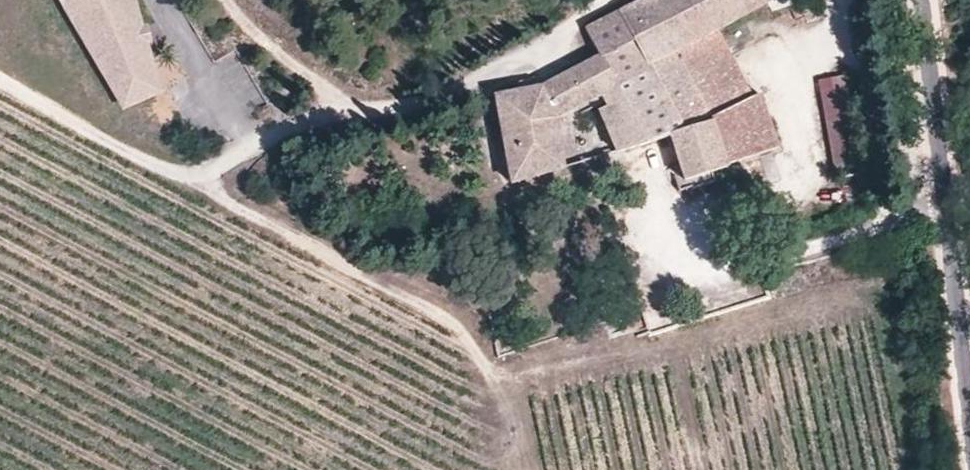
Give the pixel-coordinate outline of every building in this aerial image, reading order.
[(68,0),(61,0),(65,8),(71,5),(68,0)] [(71,5),(65,8),(123,106),(154,93),(141,45),(131,48),(127,35),(137,32),(127,0),(68,0),(71,5)] [(722,169),(779,151),(760,95),(751,97),(718,32),(770,5),(767,0),(641,0),(586,29),(597,57),(538,85),(494,97),(511,188),(567,171),(559,119),(599,100),(603,110),(595,114),(615,157),(668,142),(681,181),(722,169)] [(141,45),(137,32),(127,35),(131,48),(141,45)] [(840,181),(874,172),(848,75),(814,84),(840,181)]
